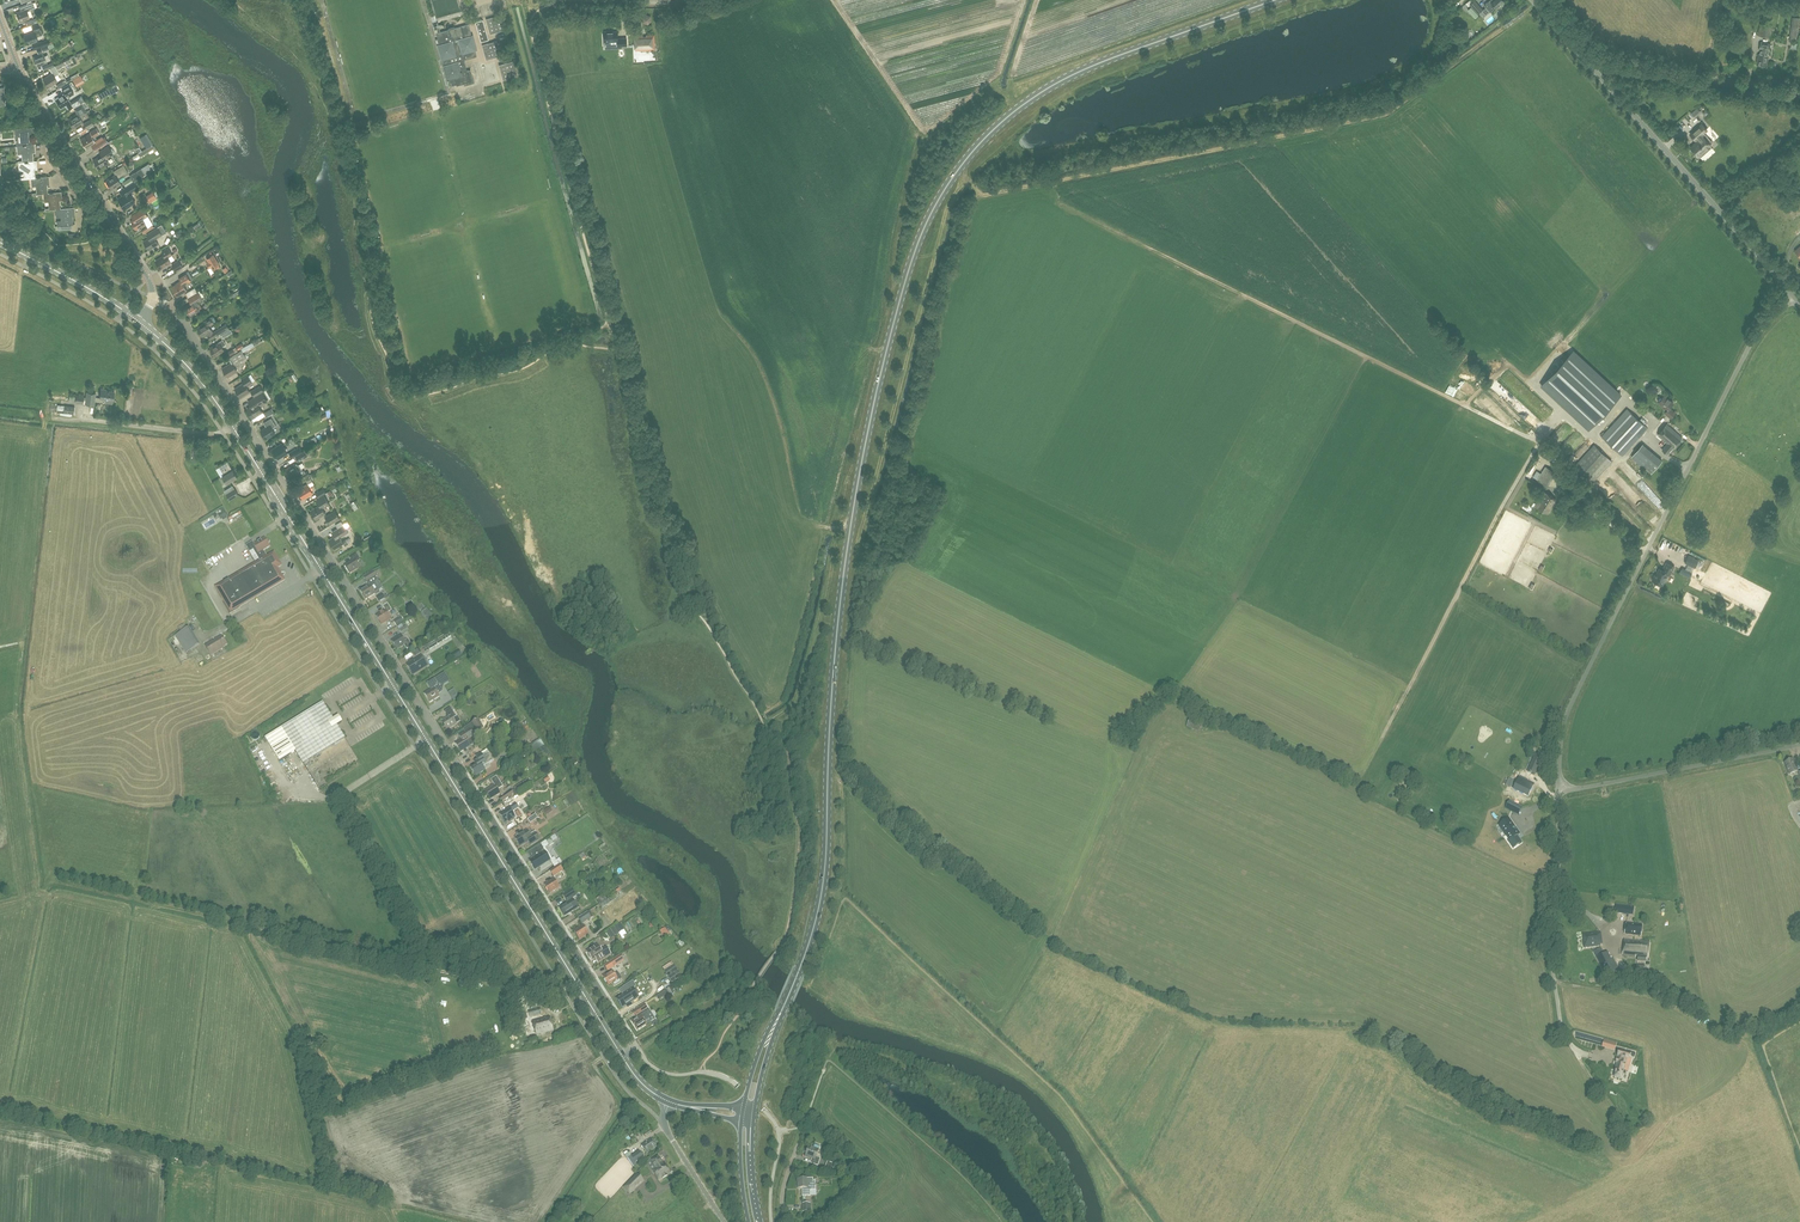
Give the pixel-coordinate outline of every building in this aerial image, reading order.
[(1470,6),(1474,10),(1478,14),(1483,10),(1474,0),(1469,5),(1470,5),(1470,6)] [(1502,0),(1491,0),(1484,6),(1490,12),(1496,7),(1499,5),(1503,10),(1508,6),(1502,0)] [(20,22),(30,19),(27,11),(36,8),(33,2),(19,7),(21,11),(16,13),(20,22)] [(440,23),(465,17),(464,13),(439,19),(440,23)] [(504,31),(501,22),(503,22),(501,15),(487,19),(490,28),(488,28),(490,33),(498,31),(499,32),(504,31)] [(1796,42),(1799,18),(1792,17),(1789,41),(1796,42)] [(38,22),(36,18),(26,21),(28,26),(38,22)] [(476,22),(481,42),(489,40),(483,20),(476,22)] [(28,45),(38,41),(37,37),(43,35),(38,23),(37,24),(32,26),(34,31),(24,35),(28,45)] [(459,65),(465,64),(464,60),(477,57),(475,51),(477,50),(473,35),(472,35),(469,24),(436,33),(439,44),(437,45),(442,63),(450,61),(451,64),(458,62),(459,65)] [(1770,38),(1772,26),(1760,24),(1758,36),(1770,38)] [(604,33),(603,33),(603,37),(604,37),(605,42),(605,49),(610,49),(609,42),(614,42),(614,47),(622,47),(627,46),(626,38),(618,38),(617,32),(610,32),(610,31),(604,32),(604,33)] [(643,35),(634,36),(635,45),(639,45),(639,51),(655,50),(654,35),(646,35),(647,37),(643,37),(643,36),(643,35)] [(35,50),(48,44),(47,40),(33,45),(35,50)] [(490,51),(492,57),(494,57),(495,58),(500,57),(497,48),(499,47),(497,41),(483,45),(486,54),(484,54),(485,57),(488,56),(487,53),(489,53),(488,52),(490,51)] [(1768,56),(1769,51),(1770,44),(1761,42),(1759,49),(1762,50),(1762,54),(1759,54),(1757,65),(1767,66),(1769,56),(1768,56)] [(42,52),(49,49),(56,46),(55,44),(54,43),(48,45),(41,48),(42,52)] [(50,60),(48,54),(44,56),(43,53),(33,57),(37,67),(47,63),(46,62),(50,60)] [(75,58),(79,65),(85,61),(82,55),(75,58)] [(65,61),(57,65),(59,69),(72,62),(70,58),(65,61)] [(467,71),(465,64),(459,65),(458,62),(451,64),(450,61),(442,63),(447,81),(449,80),(451,86),(456,85),(456,86),(464,84),(464,86),(474,83),(471,70),(467,71)] [(517,77),(514,68),(515,68),(514,61),(500,65),(503,74),(501,74),(503,79),(511,77),(512,78),(517,77)] [(52,73),(43,79),(48,88),(57,82),(57,81),(54,76),(58,74),(59,73),(57,70),(55,67),(54,66),(51,67),(49,69),(52,73)] [(66,80),(68,83),(80,76),(78,73),(71,78),(70,77),(66,80)] [(486,76),(488,84),(494,82),(494,79),(496,78),(494,74),(486,76)] [(80,76),(73,81),(75,85),(83,80),(80,76)] [(73,109),(85,102),(81,96),(70,103),(67,98),(74,94),(70,89),(68,84),(61,88),(64,94),(55,100),(61,109),(66,105),(69,110),(72,108),(73,109)] [(108,89),(98,95),(100,99),(110,93),(108,89)] [(77,114),(79,117),(86,113),(87,112),(85,108),(88,106),(85,101),(85,102),(73,109),(71,110),(72,111),(74,110),(77,114)] [(1691,113),(1695,118),(1701,112),(1697,108),(1691,113)] [(83,123),(79,117),(77,114),(68,120),(73,129),(83,123)] [(86,129),(94,124),(90,119),(83,124),(86,129)] [(1711,144),(1713,142),(1706,134),(1705,135),(1704,133),(1708,129),(1703,124),(1691,134),(1696,139),(1697,138),(1699,140),(1691,147),(1698,155),(1700,154),(1701,156),(1712,147),(1710,145),(1711,144)] [(32,144),(30,133),(34,133),(33,127),(15,129),(16,135),(21,135),(22,144),(17,145),(17,146),(32,144)] [(1706,132),(1714,143),(1720,138),(1712,127),(1706,132)] [(100,133),(96,128),(90,132),(93,137),(100,133)] [(92,145),(95,143),(90,134),(81,140),(86,149),(92,145)] [(152,145),(153,144),(147,134),(140,138),(146,148),(152,145)] [(95,143),(92,145),(95,150),(108,142),(105,137),(95,143)] [(19,163),(33,161),(32,150),(35,150),(35,144),(32,144),(17,146),(18,152),(22,151),(23,161),(19,161),(19,163)] [(152,146),(152,145),(146,148),(138,154),(140,158),(152,150),(153,152),(154,151),(155,152),(158,150),(154,145),(152,146)] [(110,149),(108,146),(99,151),(101,154),(93,159),(99,168),(108,163),(106,159),(114,154),(114,153),(113,149),(111,149),(110,149)] [(129,164),(134,164),(134,160),(140,157),(138,154),(132,157),(129,159),(129,164)] [(112,168),(121,163),(118,156),(109,160),(112,168)] [(20,179),(31,178),(35,178),(35,177),(34,166),(37,166),(36,161),(33,161),(19,163),(20,171),(24,171),(25,177),(20,178),(20,179)] [(111,189),(121,183),(118,179),(129,173),(124,165),(113,171),(115,174),(106,180),(111,189)] [(140,169),(129,176),(133,182),(144,175),(145,175),(140,169)] [(43,194),(47,193),(46,182),(49,182),(49,176),(35,177),(35,178),(31,178),(32,187),(36,186),(37,193),(33,193),(33,195),(43,194)] [(135,201),(129,193),(137,188),(134,183),(122,190),(119,192),(122,197),(118,199),(124,209),(131,205),(130,204),(135,201)] [(147,205),(157,198),(153,191),(143,198),(147,205)] [(45,210),(55,209),(60,209),(59,198),(62,197),(61,192),(47,193),(43,194),(44,199),(48,199),(49,208),(45,209),(45,210)] [(61,214),(61,220),(57,221),(57,226),(73,224),(71,213),(74,213),(74,207),(60,209),(55,209),(56,215),(61,214)] [(143,219),(148,216),(143,208),(131,216),(133,219),(131,221),(136,230),(146,224),(143,219)] [(144,234),(149,231),(155,226),(153,223),(146,227),(141,230),(144,234)] [(149,238),(144,241),(149,250),(159,244),(155,239),(162,235),(158,228),(148,234),(147,234),(149,238)] [(165,267),(167,266),(168,264),(171,262),(168,257),(172,255),(168,248),(162,252),(164,256),(155,261),(160,269),(164,267),(165,267)] [(213,255),(207,258),(209,261),(210,262),(207,264),(209,266),(211,265),(212,267),(213,269),(219,265),(213,255)] [(176,270),(182,266),(179,261),(172,265),(176,270)] [(177,296),(187,290),(184,285),(191,281),(187,274),(179,278),(181,281),(172,287),(177,296)] [(197,292),(190,296),(187,298),(191,303),(184,307),(190,316),(199,310),(201,308),(198,302),(203,299),(199,294),(198,291),(197,292)] [(213,316),(205,321),(206,322),(197,328),(203,337),(206,334),(207,336),(210,340),(229,328),(226,324),(213,332),(212,331),(209,326),(214,323),(216,322),(216,321),(214,317),(213,316)] [(222,339),(232,332),(230,329),(220,336),(222,339)] [(215,357),(224,351),(222,347),(226,344),(223,339),(219,342),(210,348),(215,357)] [(231,363),(222,368),(227,377),(237,372),(233,366),(246,358),(243,353),(254,345),(252,342),(240,349),(241,350),(228,358),(231,363)] [(234,347),(228,351),(230,355),(237,351),(234,347)] [(1621,395),(1614,389),(1573,351),(1541,385),(1589,429),(1621,395)] [(240,398),(250,392),(246,386),(252,383),(248,375),(241,379),(244,383),(234,389),(240,398)] [(254,396),(263,391),(260,386),(251,391),(254,396)] [(113,400),(114,392),(106,391),(106,390),(101,389),(100,399),(113,400)] [(94,405),(95,393),(87,392),(85,404),(94,405)] [(251,406),(247,409),(253,418),(256,416),(259,420),(264,416),(263,414),(258,406),(267,401),(269,400),(264,392),(262,393),(254,398),(248,401),(251,406)] [(83,404),(84,396),(76,395),(75,403),(83,404)] [(1670,418),(1675,413),(1669,408),(1673,403),(1665,395),(1658,402),(1667,410),(1664,413),(1670,418)] [(1539,406),(1541,412),(1548,409),(1545,403),(1539,406)] [(1622,455),(1648,428),(1627,409),(1602,437),(1622,455)] [(266,439),(275,433),(272,428),(276,426),(271,418),(263,423),(266,427),(260,430),(266,439)] [(1673,449),(1682,438),(1667,424),(1658,435),(1667,444),(1662,450),(1667,454),(1673,448),(1673,449)] [(308,441),(310,445),(318,441),(315,437),(308,441)] [(278,458),(287,453),(282,444),(272,449),(278,458)] [(1650,473),(1662,461),(1643,444),(1631,456),(1650,473)] [(1592,482),(1612,461),(1594,445),(1575,466),(1592,482)] [(292,458),(302,451),(299,447),(289,453),(292,458)] [(298,462),(307,456),(304,451),(295,456),(298,462)] [(232,470),(227,461),(222,465),(219,466),(224,475),(222,476),(227,483),(237,477),(233,470),(232,470)] [(294,464),(285,470),(291,479),(300,473),(300,474),(302,475),(303,475),(304,478),(310,475),(307,471),(305,472),(304,471),(302,469),(300,464),(298,465),(297,464),(295,465),(294,464)] [(1547,485),(1556,474),(1544,465),(1540,470),(1535,475),(1547,485)] [(307,484),(298,490),(303,499),(313,493),(309,488),(314,484),(312,481),(308,484),(307,484)] [(235,489),(226,494),(230,500),(239,495),(235,489)] [(318,498),(326,493),(323,489),(315,493),(318,498)] [(1547,513),(1556,499),(1546,493),(1537,507),(1547,513)] [(316,519),(325,513),(322,509),(330,504),(324,495),(316,500),(319,505),(310,510),(316,519)] [(224,511),(222,508),(220,510),(222,513),(218,515),(221,519),(223,518),(223,519),(227,517),(227,516),(227,515),(225,511),(224,511)] [(241,510),(229,516),(230,519),(243,513),(241,510)] [(330,525),(340,518),(335,510),(325,517),(330,525)] [(203,522),(206,529),(218,523),(214,517),(203,522)] [(335,536),(329,540),(334,549),(343,543),(345,546),(349,544),(346,540),(343,542),(340,537),(348,532),(344,525),(341,521),(336,524),(338,528),(332,532),(335,536)] [(259,560),(267,556),(264,550),(270,546),(265,538),(254,545),(253,541),(246,546),(250,552),(253,550),(259,560)] [(267,556),(259,560),(260,561),(249,567),(236,575),(215,587),(225,603),(224,604),(230,614),(241,608),(240,607),(251,600),(284,580),(277,568),(281,565),(274,553),(267,556)] [(350,574),(359,568),(356,563),(360,560),(356,553),(350,557),(352,560),(344,565),(350,574)] [(1671,574),(1674,567),(1667,563),(1663,570),(1660,568),(1656,576),(1655,575),(1652,580),(1662,585),(1669,573),(1671,574)] [(1682,568),(1680,573),(1690,578),(1692,573),(1682,568)] [(366,583),(377,576),(374,571),(363,577),(366,583)] [(369,584),(360,590),(366,599),(375,593),(374,592),(377,591),(373,584),(370,586),(369,584)] [(377,598),(378,599),(379,601),(385,598),(382,593),(376,597),(377,598)] [(381,624),(391,619),(387,613),(392,610),(385,600),(381,603),(385,610),(376,616),(381,624)] [(428,607),(422,612),(428,620),(434,615),(428,607)] [(396,626),(404,620),(400,613),(397,615),(399,618),(393,621),(396,626)] [(404,627),(402,624),(397,627),(399,630),(402,634),(409,630),(406,625),(404,627)] [(186,653),(200,644),(189,626),(175,636),(186,653)] [(426,652),(451,636),(449,633),(424,649),(426,652)] [(404,641),(401,635),(391,641),(397,649),(404,645),(407,649),(412,646),(408,639),(404,641)] [(227,644),(222,636),(218,638),(217,637),(205,645),(211,655),(223,648),(223,647),(227,644)] [(413,675),(422,669),(429,665),(423,656),(407,666),(413,675)] [(430,689),(424,693),(430,702),(439,696),(437,694),(436,691),(437,690),(440,689),(440,688),(438,686),(437,684),(441,681),(442,683),(448,679),(444,672),(427,683),(430,689)] [(333,719),(323,702),(265,738),(280,761),(296,751),(304,764),(345,738),(337,725),(342,722),(338,716),(333,719)] [(453,719),(453,718),(455,716),(450,707),(444,710),(448,717),(441,721),(447,730),(456,724),(460,721),(457,717),(453,719)] [(477,733),(484,729),(478,719),(471,723),(477,733)] [(532,727),(527,720),(517,727),(522,735),(530,730),(529,729),(532,727)] [(461,752),(470,746),(467,740),(473,737),(474,736),(470,730),(460,736),(462,739),(455,743),(461,752)] [(540,739),(530,744),(534,751),(539,748),(544,745),(540,739)] [(550,753),(547,749),(544,745),(539,748),(544,756),(550,753)] [(476,763),(470,767),(476,776),(485,770),(483,766),(484,765),(493,760),(490,754),(485,757),(484,758),(481,753),(476,756),(478,759),(475,761),(475,760),(474,761),(476,763)] [(1543,757),(1535,754),(1527,772),(1534,775),(1543,757)] [(1789,774),(1798,771),(1793,759),(1784,763),(1789,774)] [(490,799),(500,793),(497,789),(503,786),(496,776),(491,779),(494,784),(485,790),(490,799)] [(1528,796),(1534,785),(1519,778),(1514,789),(1528,796)] [(517,793),(518,793),(531,785),(527,779),(514,788),(515,789),(517,793)] [(501,802),(514,794),(512,790),(499,798),(501,802)] [(1445,800),(1452,803),(1454,797),(1448,794),(1445,800)] [(1523,807),(1518,805),(1509,800),(1505,808),(1514,813),(1519,815),(1523,807)] [(511,812),(518,807),(516,803),(509,808),(509,807),(500,813),(505,822),(515,817),(511,812)] [(530,824),(538,818),(536,814),(527,819),(530,824)] [(1522,829),(1510,820),(1504,828),(1511,833),(1507,839),(1513,843),(1511,846),(1515,849),(1521,840),(1516,837),(1522,829)] [(530,835),(527,830),(519,835),(518,835),(516,836),(516,837),(515,838),(521,847),(528,842),(531,845),(540,839),(535,832),(530,835)] [(529,860),(535,869),(550,860),(543,848),(544,848),(541,844),(534,848),(538,855),(531,859),(529,860)] [(553,877),(563,871),(559,864),(549,870),(553,877)] [(550,893),(559,887),(553,878),(544,884),(550,893)] [(559,907),(564,916),(578,907),(571,897),(575,894),(572,889),(563,894),(566,900),(567,900),(568,901),(559,907)] [(599,904),(606,900),(607,899),(604,895),(602,897),(601,895),(596,898),(599,904)] [(612,896),(600,904),(602,907),(614,899),(612,896)] [(1633,915),(1634,907),(1616,904),(1615,913),(1633,915)] [(587,911),(578,917),(582,924),(591,918),(587,912),(587,911)] [(637,915),(625,922),(629,931),(641,924),(637,915)] [(1641,936),(1642,925),(1626,922),(1625,934),(1641,936)] [(611,938),(625,930),(621,923),(607,932),(611,938)] [(579,939),(589,933),(583,924),(573,930),(579,939)] [(666,936),(672,932),(668,925),(662,930),(666,936)] [(1603,945),(1602,933),(1599,933),(1599,932),(1595,932),(1582,934),(1583,939),(1583,943),(1584,948),(1598,946),(1601,946),(1601,945),(1603,945)] [(1648,957),(1650,942),(1624,939),(1623,955),(1638,956),(1638,961),(1646,962),(1647,957),(1648,957)] [(601,950),(598,945),(587,951),(589,955),(589,956),(590,958),(591,958),(592,960),(595,958),(598,962),(611,954),(606,947),(601,950)] [(1610,960),(1607,953),(1597,957),(1607,977),(1619,971),(1613,959),(1610,960)] [(613,967),(624,961),(620,954),(609,961),(613,967)] [(615,975),(612,970),(607,973),(607,972),(602,975),(603,976),(608,985),(613,982),(613,983),(613,984),(614,986),(615,986),(620,982),(621,981),(620,980),(621,979),(618,974),(615,975)] [(626,992),(617,999),(622,1007),(634,1000),(629,991),(635,987),(631,982),(623,987),(626,992)] [(673,994),(669,987),(666,989),(656,995),(659,999),(668,993),(670,995),(673,994)] [(673,1004),(679,1001),(676,995),(669,998),(673,1004)] [(634,1017),(648,1008),(645,1004),(631,1013),(634,1017)] [(530,1018),(542,1014),(540,1008),(528,1011),(530,1018)] [(647,1016),(645,1012),(641,1015),(631,1020),(637,1029),(646,1023),(643,1018),(647,1016)] [(536,1034),(553,1029),(550,1016),(533,1021),(536,1034)] [(528,1045),(537,1043),(536,1036),(527,1038),(528,1045)] [(1615,1077),(1614,1077),(1615,1077),(1617,1078),(1618,1078),(1621,1079),(1622,1079),(1622,1077),(1624,1070),(1628,1071),(1630,1063),(1626,1062),(1627,1058),(1629,1058),(1630,1054),(1631,1052),(1620,1049),(1619,1051),(1618,1056),(1618,1057),(1618,1059),(1617,1059),(1616,1062),(1617,1063),(1615,1068),(1617,1068),(1615,1075),(1615,1077)] [(647,1153),(657,1146),(651,1138),(641,1145),(647,1153)] [(816,1156),(818,1150),(819,1149),(809,1145),(810,1144),(809,1144),(805,1156),(806,1155),(812,1158),(810,1163),(818,1166),(820,1158),(816,1156)] [(635,1162),(644,1157),(639,1150),(630,1155),(635,1162)] [(658,1156),(651,1160),(656,1169),(653,1170),(659,1179),(662,1177),(663,1178),(667,1175),(666,1174),(669,1172),(664,1164),(663,1164),(658,1156)] [(832,1171),(835,1164),(827,1161),(825,1168),(832,1171)] [(637,1175),(625,1187),(630,1192),(643,1181),(637,1175)] [(813,1180),(813,1178),(797,1178),(798,1188),(802,1188),(802,1196),(810,1196),(810,1190),(814,1190),(815,1189),(816,1188),(815,1180),(813,1180)]
